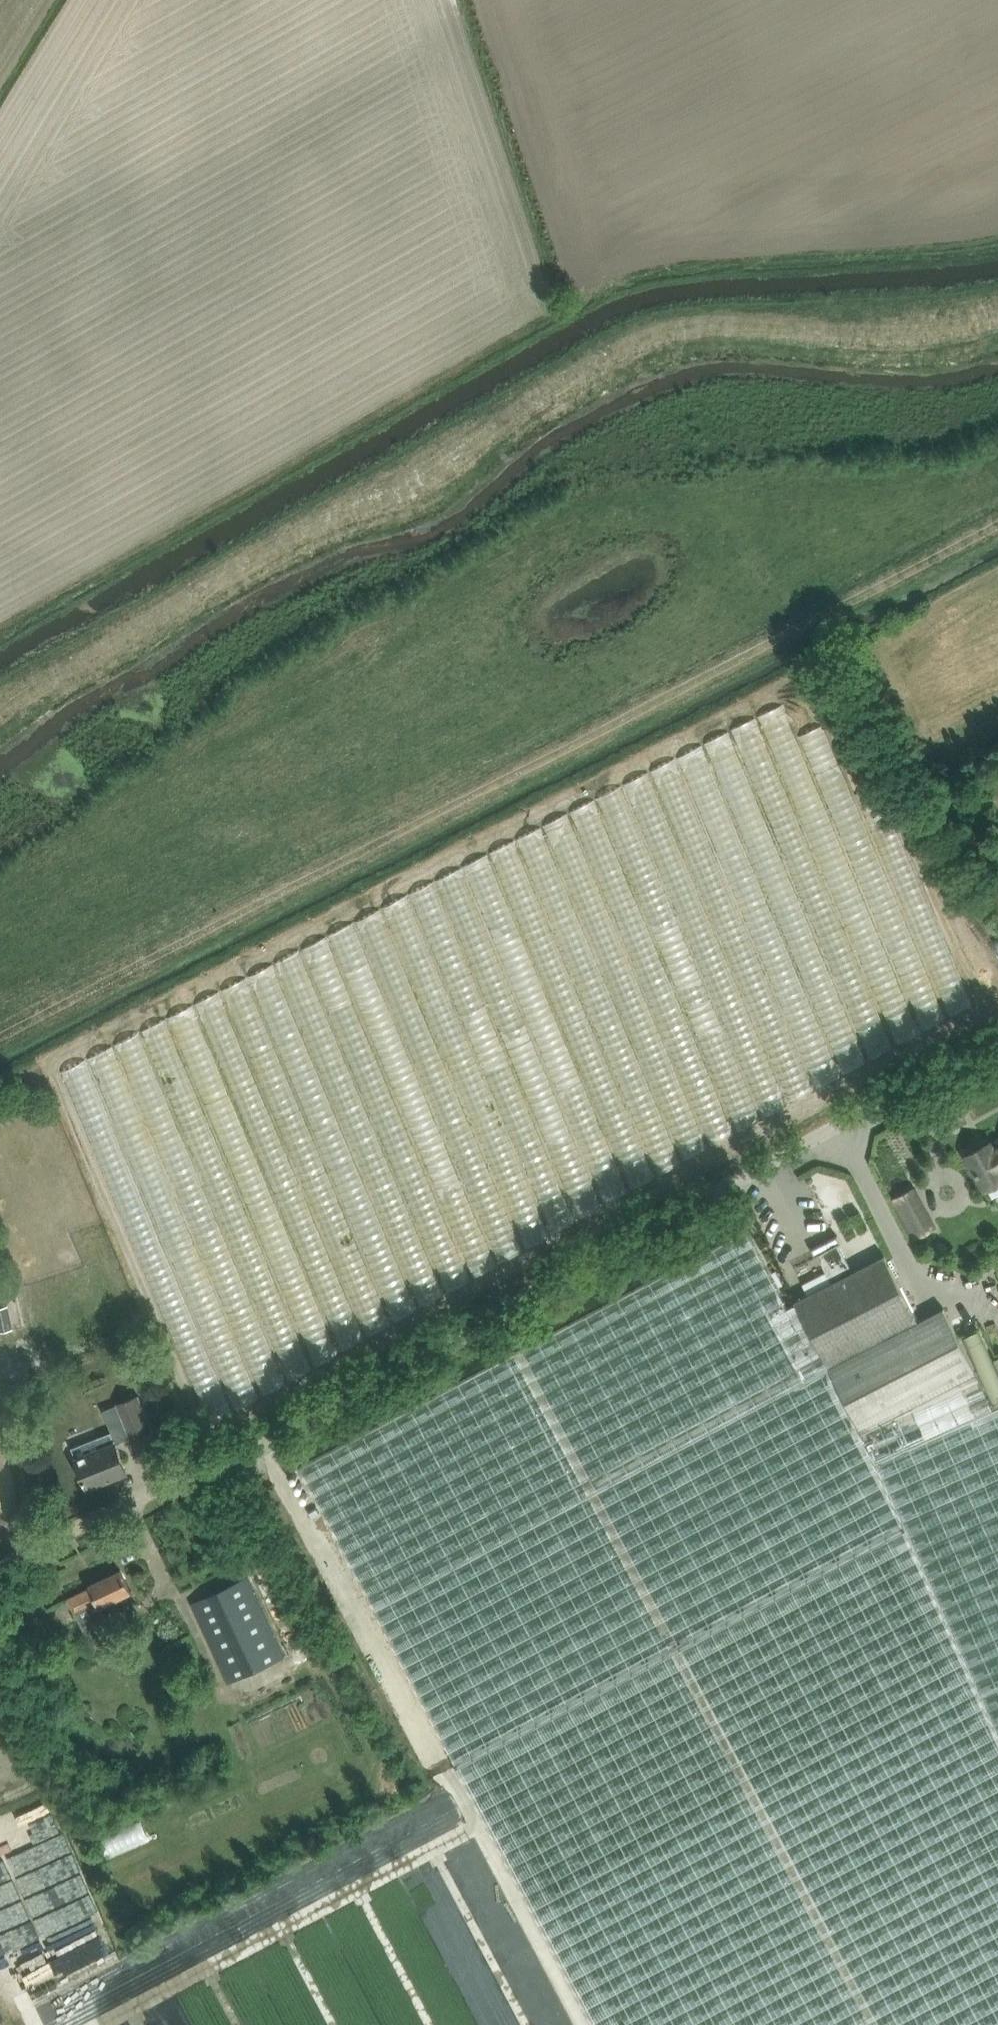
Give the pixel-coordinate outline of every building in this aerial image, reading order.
[(967,1155),(985,1188),(997,1181),(997,1145),(993,1148),(990,1142),(967,1155)] [(934,1227),(913,1187),(892,1199),(914,1238),(934,1227)] [(977,1369),(861,1428),(796,1299),(787,1303),(748,1227),(298,1463),(595,2024),(997,2024),(997,1402),(993,1405),(977,1369)] [(795,1296),(796,1299),(861,1428),(977,1369),(944,1304),(918,1317),(885,1251),(852,1268),(838,1241),(841,1239),(838,1232),(811,1245),(815,1253),(818,1252),(826,1269),(802,1281),(807,1290),(795,1296)] [(989,1336),(975,1337),(976,1355),(991,1353),(989,1336)] [(152,1428),(145,1410),(139,1395),(118,1403),(131,1437),(152,1428)] [(116,1441),(76,1457),(88,1487),(128,1471),(116,1441)] [(69,1598),(82,1623),(93,1646),(116,1635),(102,1605),(132,1591),(121,1569),(90,1583),(92,1587),(69,1598)] [(192,1602),(201,1620),(229,1681),(284,1654),(256,1595),(248,1576),(192,1602)]
